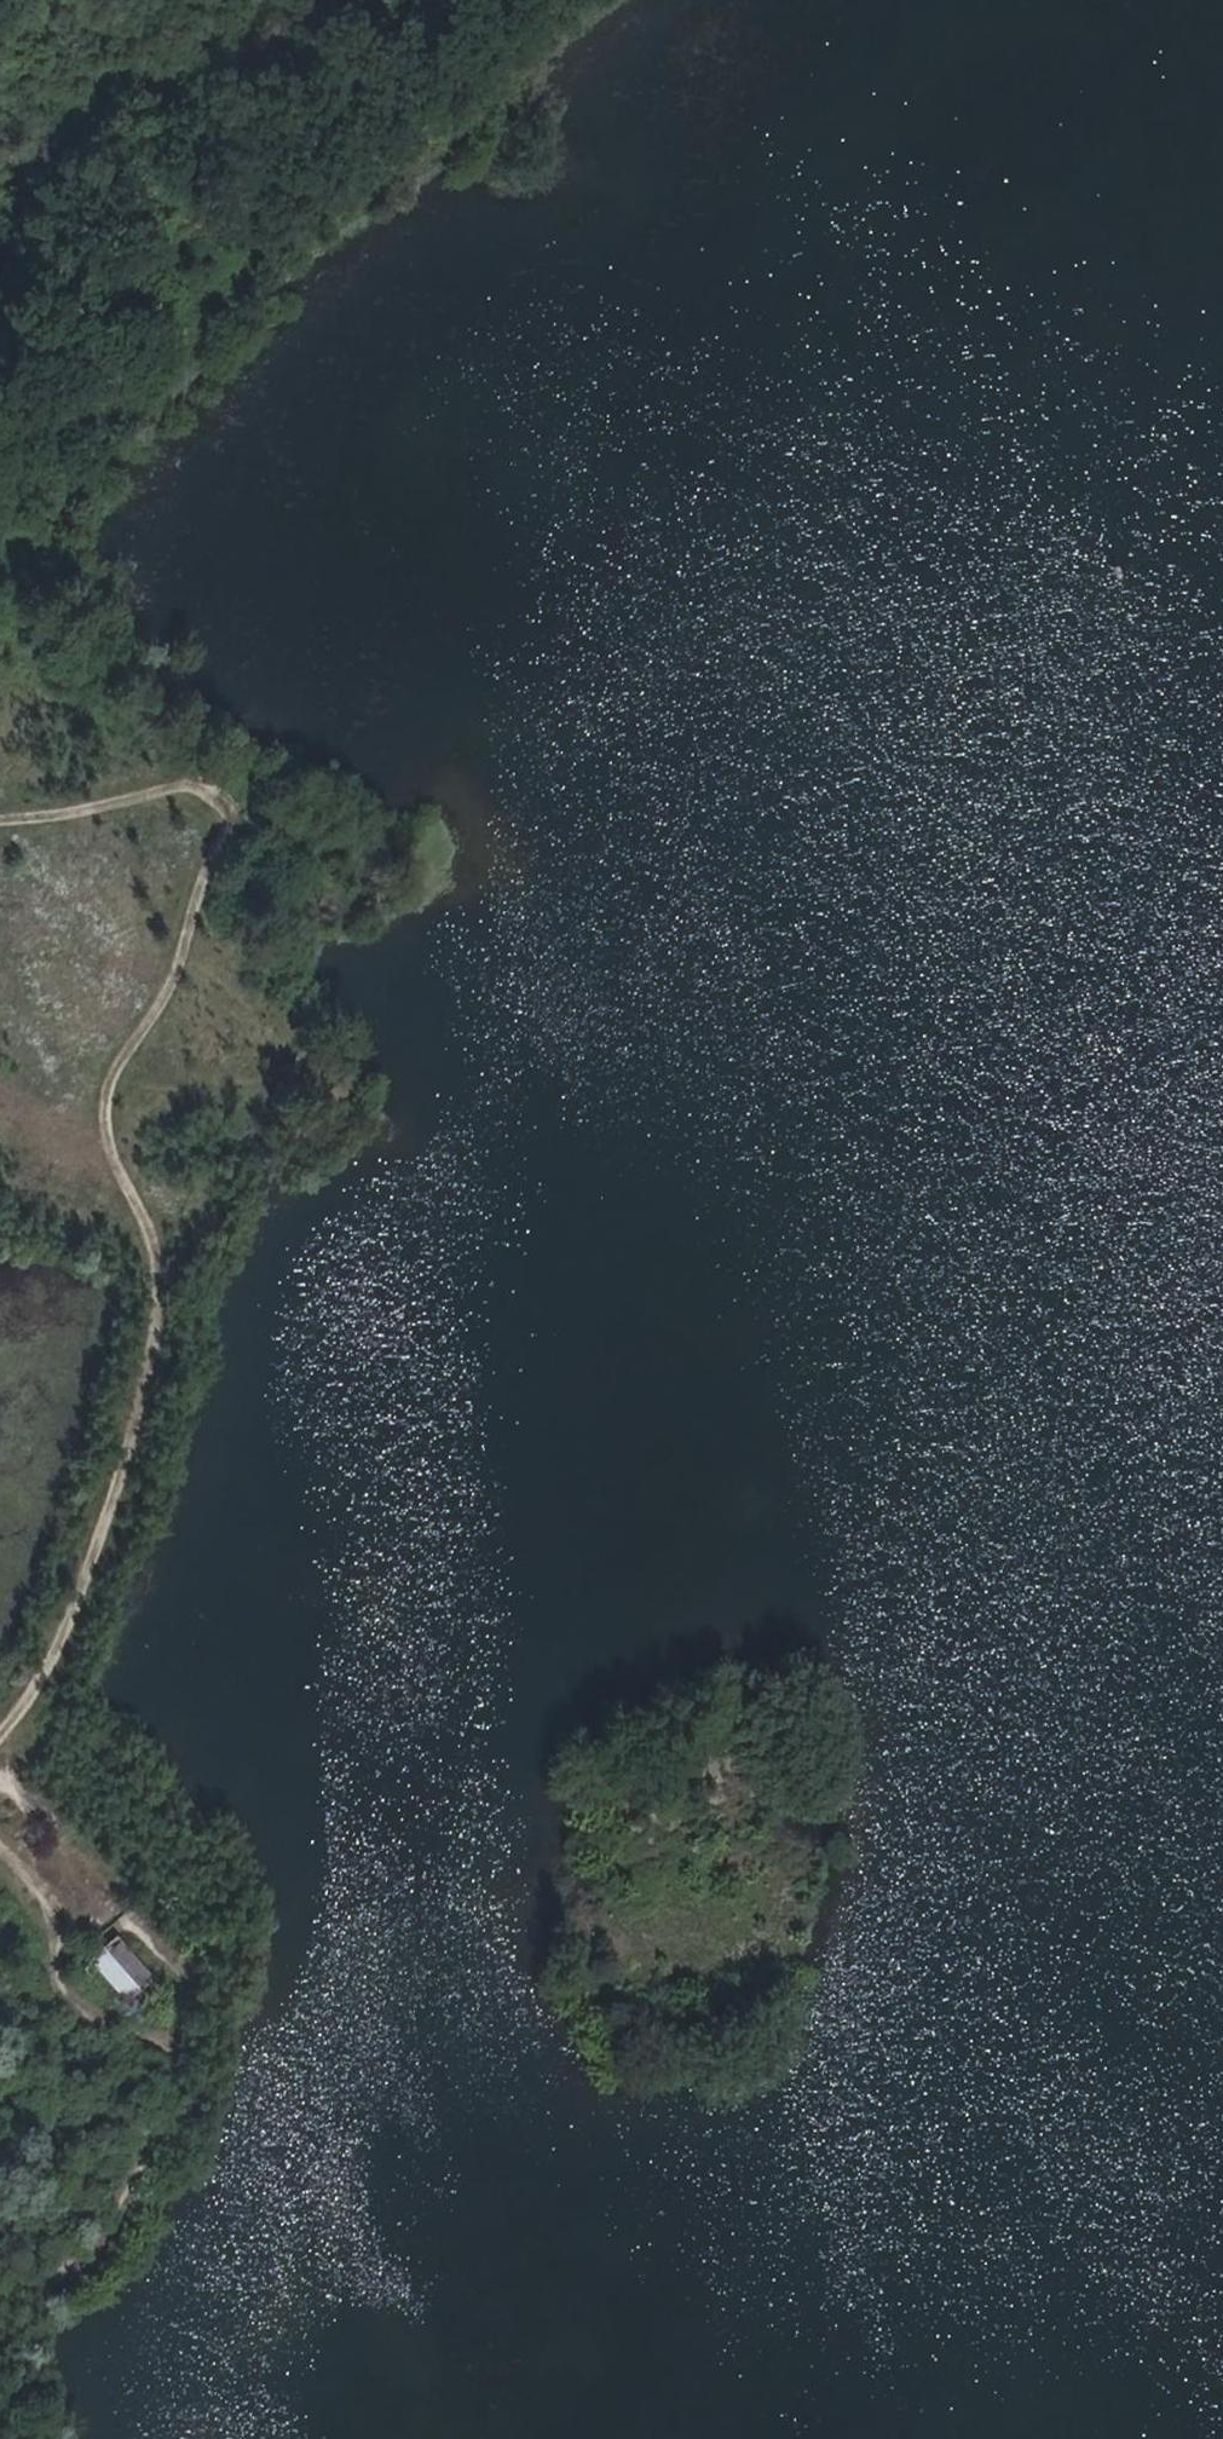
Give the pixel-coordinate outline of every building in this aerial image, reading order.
[(117,1991),(145,1967),(108,1924),(80,1949),(117,1991)]
